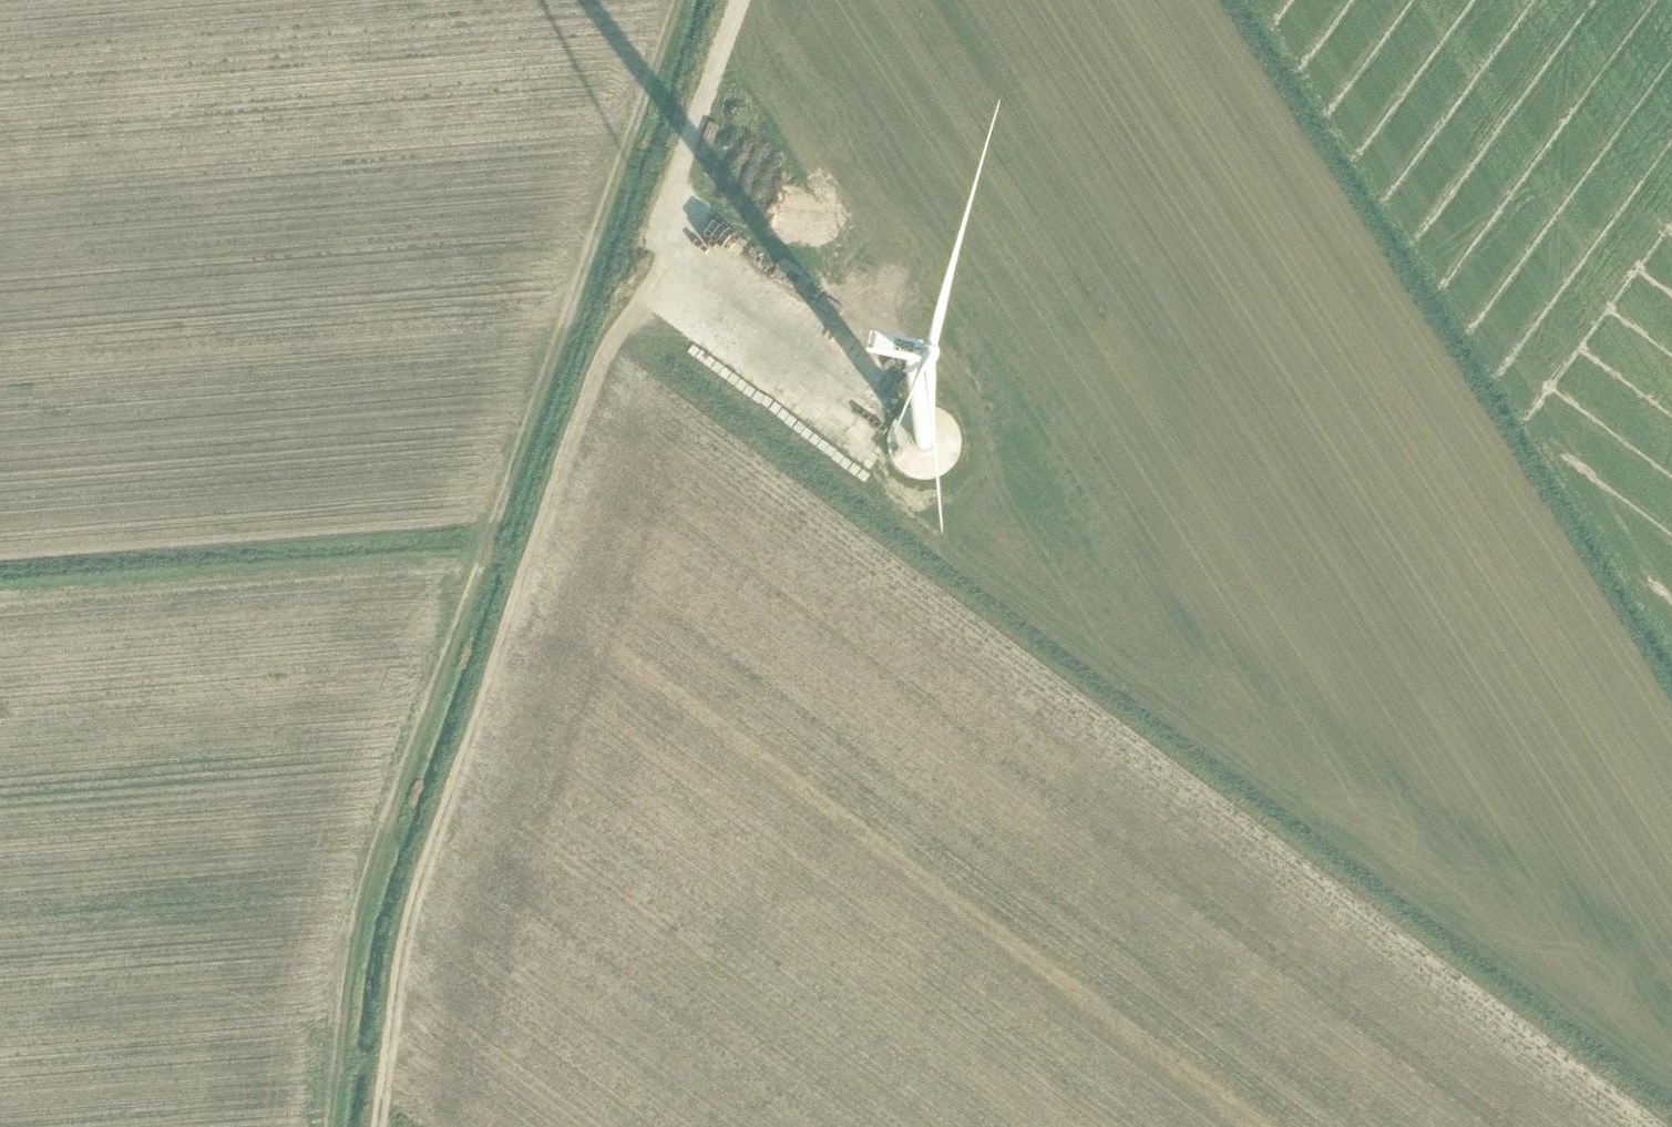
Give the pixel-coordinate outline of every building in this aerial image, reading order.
[(926,431),(925,431),(924,431),(923,431),(922,431),(921,431),(920,432),(919,432),(918,433),(917,434),(916,434),(915,435),(915,436),(914,437),(914,438),(913,439),(913,440),(913,441),(913,442),(913,443),(913,444),(913,445),(913,446),(913,447),(914,448),(914,449),(915,450),(915,451),(916,452),(917,453),(918,453),(919,454),(920,454),(921,455),(922,455),(923,455),(924,456),(925,456),(926,455),(927,455),(928,455),(929,455),(930,454),(931,454),(932,453),(933,453),(934,452),(934,451),(935,450),(936,449),(936,448),(936,447),(937,446),(937,445),(937,444),(937,443),(937,442),(937,441),(937,440),(936,439),(936,438),(936,437),(935,436),(934,435),(934,434),(933,434),(932,433),(931,432),(930,432),(929,431),(928,431),(927,431),(926,431)]
